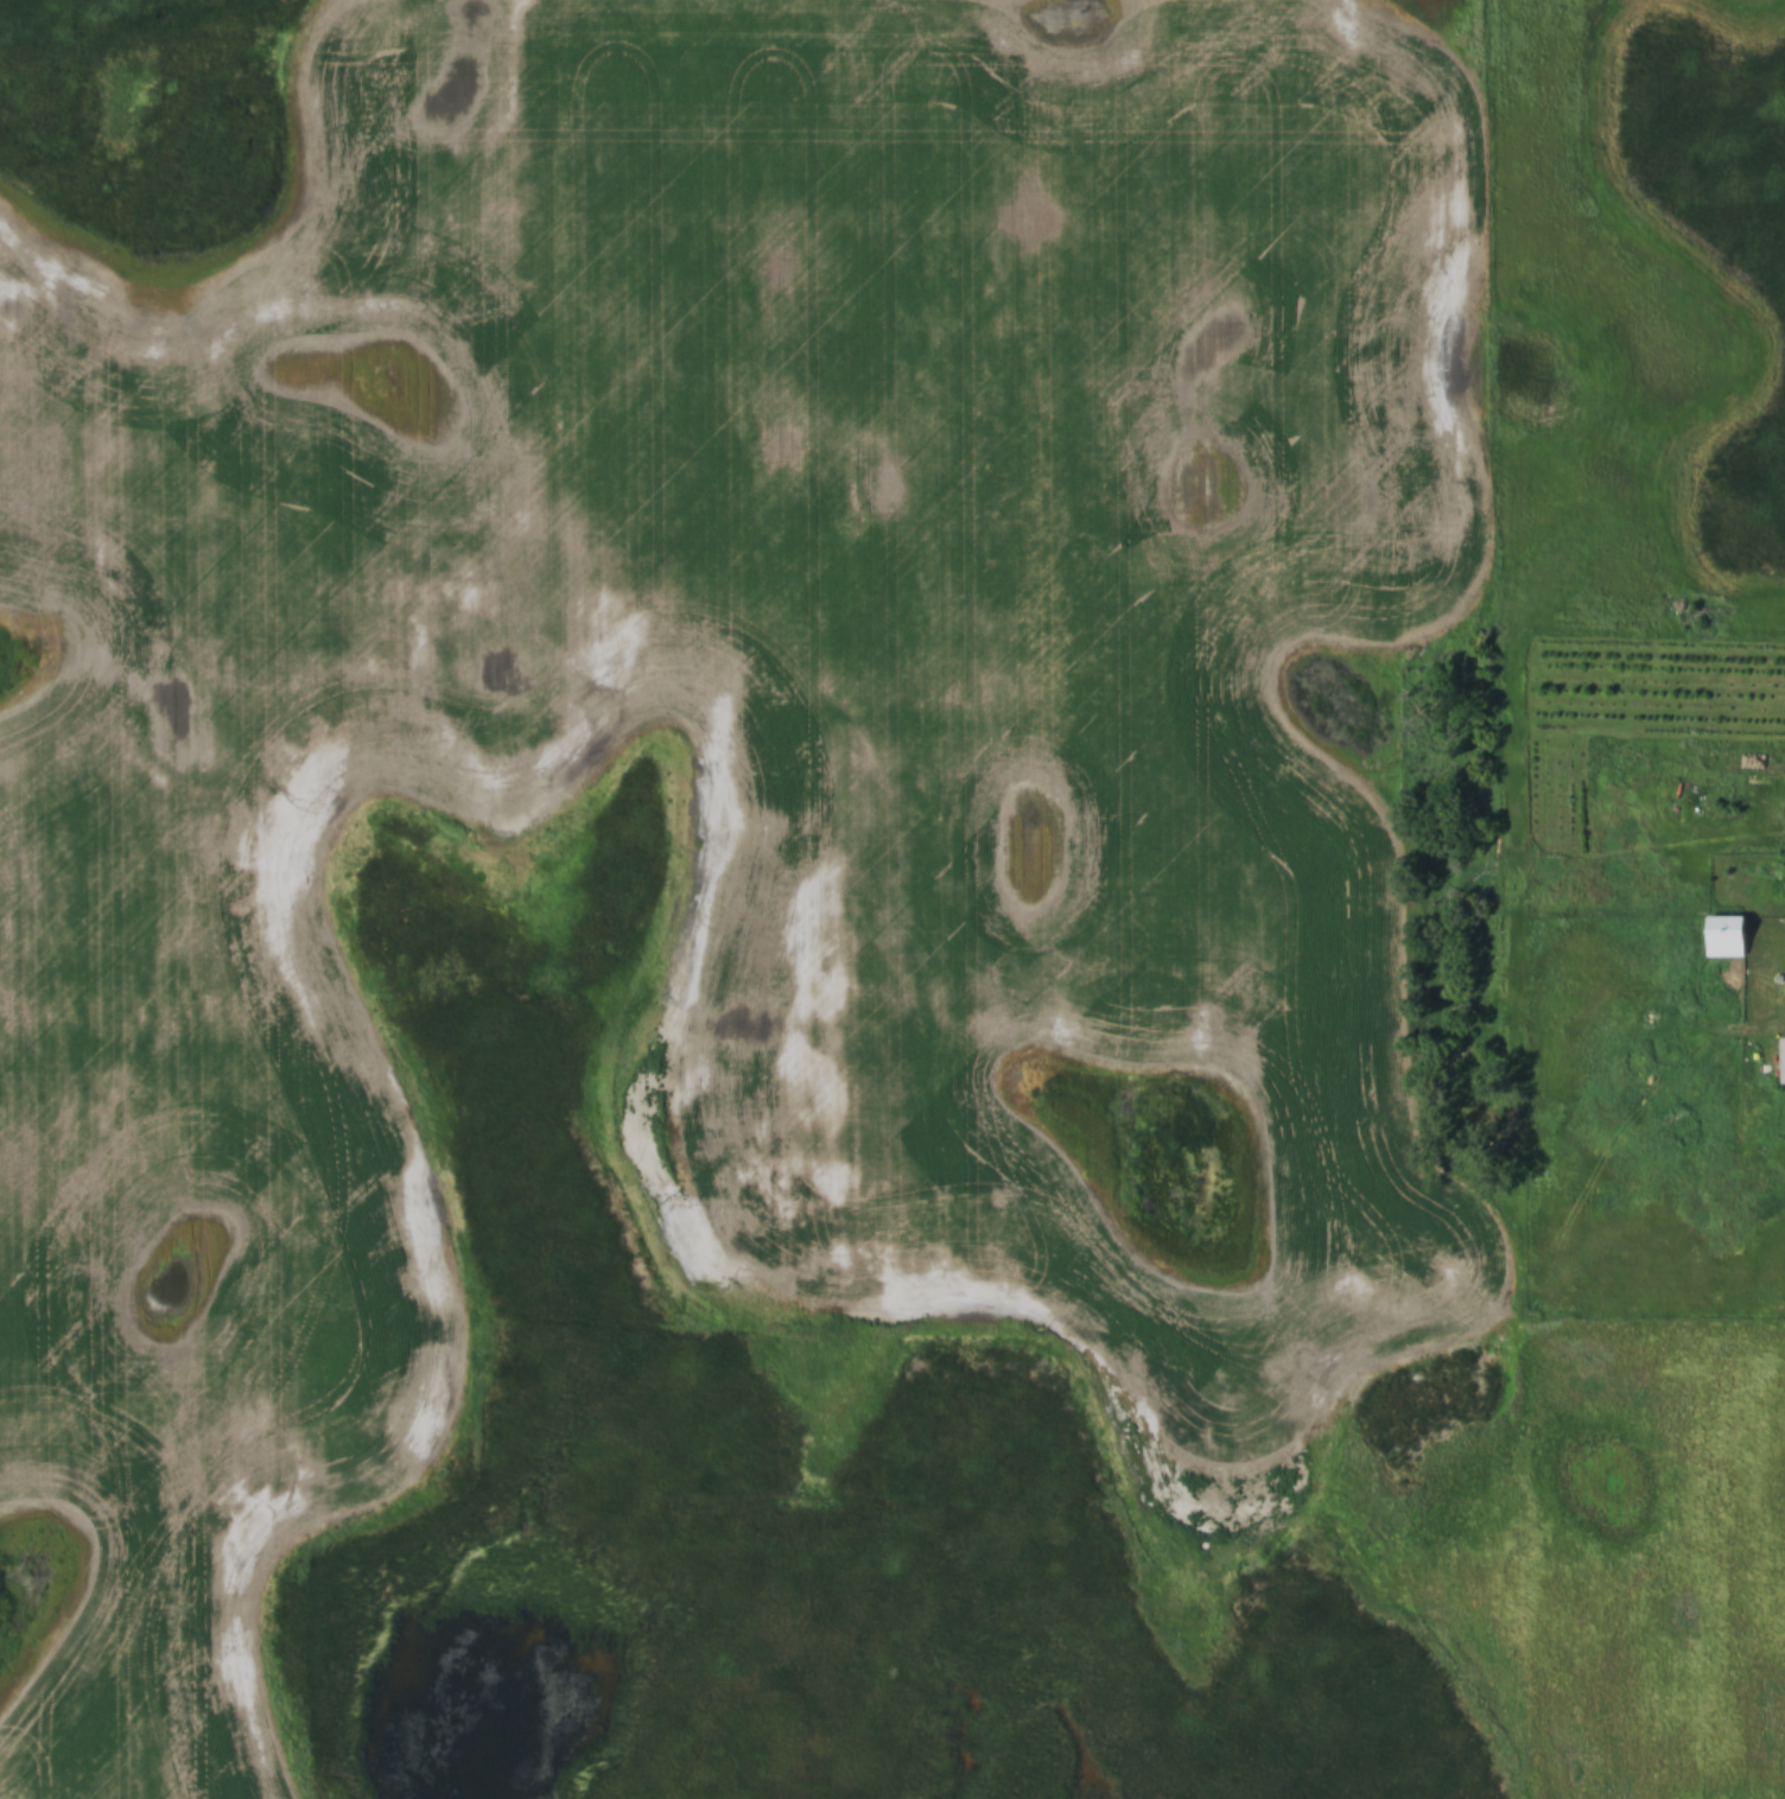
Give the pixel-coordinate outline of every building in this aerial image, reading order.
[(1694,959),(1738,959),(1738,918),(1694,918),(1694,959)] [(1784,1087),(1784,1040),(1770,1040),(1771,1087),(1784,1087)]
